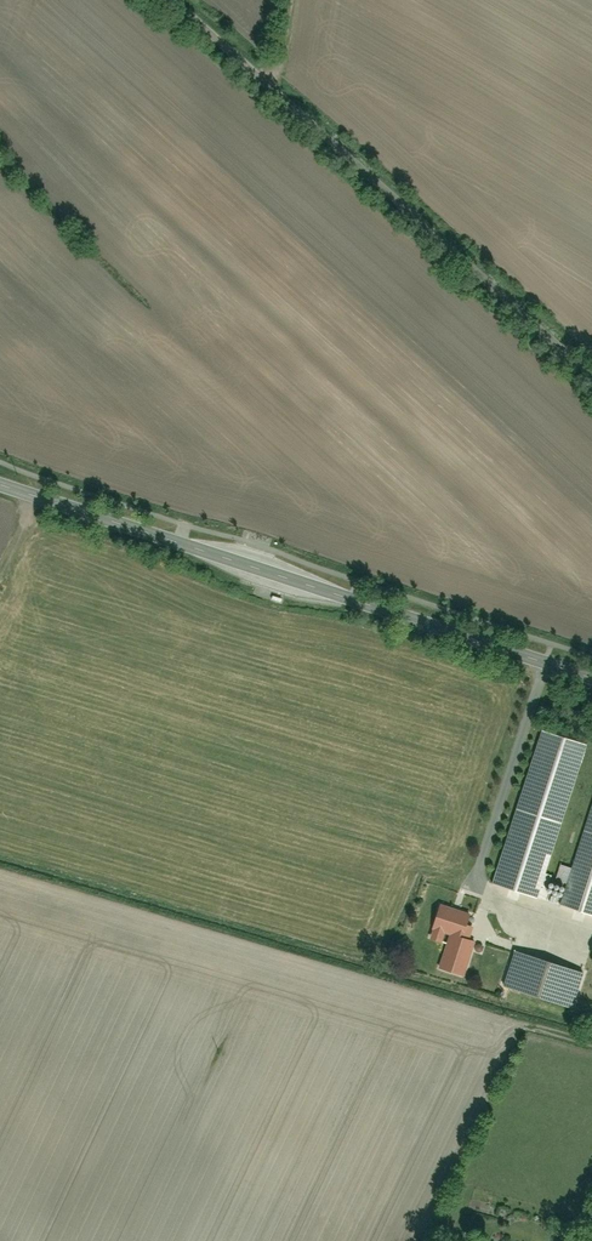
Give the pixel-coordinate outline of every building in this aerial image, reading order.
[(542,730),(491,883),(536,898),(587,744),(542,730)] [(561,909),(591,919),(591,812),(561,909)] [(432,932),(429,942),(439,946),(442,935),(448,937),(438,969),(462,977),(474,936),(463,932),(468,914),(439,905),(430,931),(432,932)] [(473,953),(482,956),(485,946),(477,943),(473,953)] [(513,953),(502,986),(570,1009),(581,975),(513,953)]
